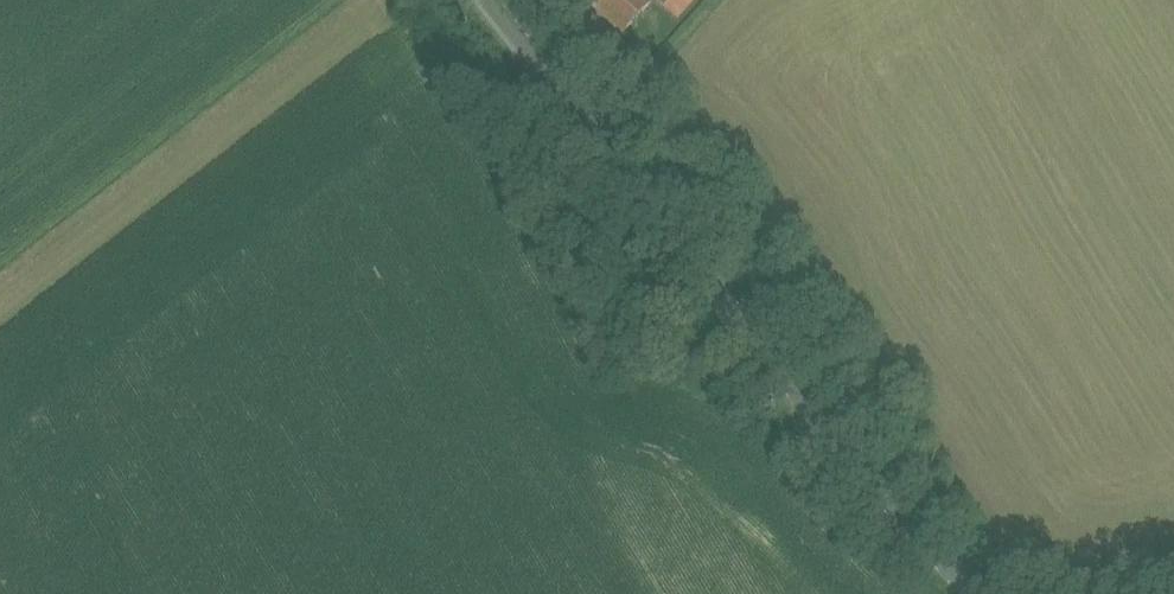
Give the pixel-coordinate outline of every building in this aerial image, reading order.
[(623,34),(653,2),(650,0),(587,0),(623,34)] [(677,18),(694,0),(657,0),(677,18)]
